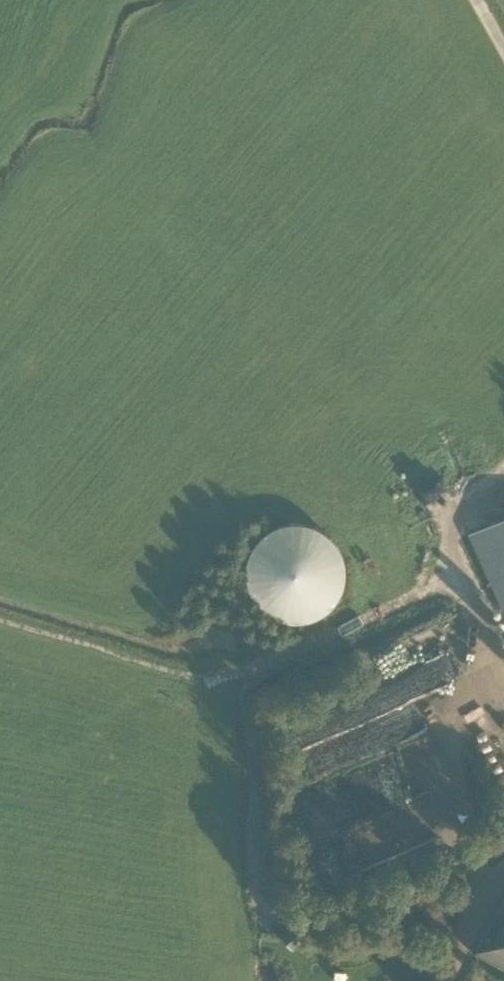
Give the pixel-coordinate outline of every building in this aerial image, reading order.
[(470,534),(503,609),(503,519),(470,534)] [(335,564),(335,581),(317,581),(287,583),(286,573),(276,574),(276,586),(267,586),(268,604),(279,604),(279,614),(313,612),(313,601),(343,600),(341,563),(335,564)] [(476,954),(503,968),(503,900),(476,954)]
